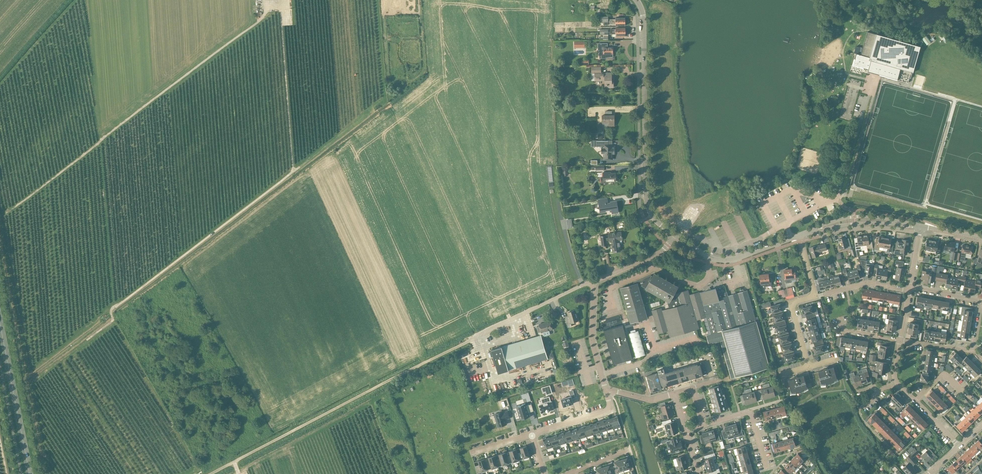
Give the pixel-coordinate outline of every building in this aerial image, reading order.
[(868,71),(877,74),(878,74),(906,82),(908,82),(907,83),(908,83),(909,78),(911,78),(912,74),(920,46),(912,44),(909,43),(895,39),(882,35),(881,35),(880,35),(876,34),(867,31),(863,45),(861,55),(856,53),(853,65),(855,66),(868,70),(868,71)] [(930,39),(927,35),(922,38),(927,45),(932,41),(930,39)] [(613,47),(607,48),(607,43),(598,43),(598,50),(600,50),(600,57),(613,57),(613,47)] [(611,73),(601,73),(601,66),(591,66),(591,74),(595,74),(595,80),(605,80),(605,87),(613,87),(613,80),(611,80),(611,73)] [(602,122),(603,122),(603,127),(609,127),(609,125),(614,125),(614,115),(612,115),(611,111),(605,111),(605,115),(602,115),(602,122)] [(596,141),(596,145),(601,145),(601,147),(601,154),(606,154),(606,159),(612,159),(612,155),(612,154),(614,154),(614,147),(611,147),(611,145),(607,145),(607,141),(596,141)] [(608,172),(604,172),(604,176),(601,177),(601,178),(601,179),(600,180),(601,181),(601,182),(601,183),(609,183),(608,181),(615,181),(615,173),(608,173),(608,172)] [(606,198),(599,199),(601,211),(612,210),(612,213),(618,212),(616,201),(606,202),(606,198)] [(622,239),(621,232),(609,233),(610,241),(613,241),(613,245),(612,245),(613,252),(620,250),(619,240),(622,239)] [(605,235),(600,236),(602,246),(607,245),(606,241),(609,240),(609,237),(606,238),(605,235)] [(864,245),(862,235),(857,236),(858,243),(855,243),(855,250),(861,249),(861,246),(864,245)] [(867,248),(873,247),(872,241),(869,242),(868,235),(862,235),(864,245),(866,245),(867,248)] [(879,247),(883,248),(885,237),(879,236),(878,242),(875,242),(874,249),(879,250),(879,247)] [(839,249),(840,249),(841,250),(845,248),(845,250),(851,248),(849,240),(846,241),(845,237),(838,239),(839,243),(838,244),(839,249)] [(885,237),(883,248),(887,248),(887,251),(892,252),(893,245),(890,244),(890,243),(891,238),(885,237)] [(900,250),(900,251),(894,251),(894,254),(904,255),(904,252),(907,253),(909,240),(902,239),(902,240),(897,239),(895,249),(900,250)] [(938,241),(933,240),(931,251),(936,251),(936,253),(939,253),(940,247),(937,246),(938,241)] [(953,251),(955,243),(946,241),(944,249),(953,251)] [(809,248),(811,254),(808,254),(809,258),(819,255),(818,252),(827,250),(825,244),(817,246),(816,246),(809,248)] [(963,245),(961,252),(961,253),(958,252),(956,260),(964,261),(965,257),(971,257),(971,254),(972,254),(973,247),(963,245)] [(981,249),(978,258),(974,257),(973,263),(976,264),(977,261),(981,263),(981,249)] [(871,277),(873,264),(866,263),(867,261),(860,259),(862,267),(865,268),(864,271),(866,271),(865,276),(871,277)] [(905,268),(902,268),(903,261),(896,260),(895,263),(898,264),(897,267),(895,279),(903,280),(905,268)] [(876,277),(881,278),(883,268),(878,267),(878,265),(875,264),(874,270),(877,270),(876,277)] [(857,271),(860,270),(859,265),(856,266),(857,268),(852,270),(854,280),(859,278),(857,271)] [(888,269),(883,268),(881,278),(886,279),(888,272),(891,273),(892,267),(888,266),(888,269)] [(847,274),(849,280),(849,281),(854,280),(852,270),(846,271),(846,268),(843,269),(844,274),(847,274)] [(795,271),(792,271),(792,269),(785,269),(786,279),(792,279),(791,278),(795,277),(795,272),(795,271)] [(927,271),(924,270),(923,270),(921,279),(925,279),(924,282),(931,283),(932,274),(926,273),(927,271)] [(945,286),(951,287),(953,277),(947,276),(948,275),(936,272),(935,280),(946,282),(945,286)] [(658,334),(668,331),(669,337),(699,328),(696,320),(705,317),(710,334),(705,335),(708,344),(708,345),(720,341),(731,379),(769,367),(761,339),(764,338),(758,316),(755,317),(747,291),(727,296),(726,292),(717,295),(715,288),(700,292),(699,293),(699,292),(689,295),(688,290),(678,293),(675,294),(673,293),(677,287),(661,278),(653,273),(649,282),(648,281),(651,276),(650,275),(633,282),(633,284),(620,288),(626,309),(635,307),(636,309),(627,312),(630,323),(646,318),(642,305),(637,287),(641,286),(645,288),(653,293),(668,302),(669,300),(671,301),(670,302),(668,303),(669,308),(662,310),(661,310),(661,308),(651,311),(658,334)] [(771,278),(769,278),(768,274),(760,275),(761,281),(759,282),(759,286),(765,285),(765,283),(769,282),(771,282),(772,281),(772,279),(771,278)] [(958,281),(961,281),(962,276),(958,275),(958,278),(953,277),(951,287),(956,288),(958,281)] [(963,289),(968,290),(970,280),(965,279),(966,277),(962,276),(961,281),(964,282),(963,289)] [(825,287),(823,279),(823,277),(822,278),(821,277),(820,277),(818,277),(817,278),(817,279),(816,279),(817,282),(818,282),(820,290),(822,290),(822,288),(825,287)] [(975,286),(980,287),(980,288),(981,279),(980,279),(976,278),(976,281),(970,280),(968,290),(974,291),(975,286)] [(942,309),(947,310),(947,312),(951,312),(952,305),(949,304),(949,302),(944,301),(942,309)] [(770,309),(771,313),(772,316),(781,313),(781,310),(782,310),(780,304),(777,305),(776,304),(773,305),(774,305),(770,306),(771,309),(770,309)] [(806,314),(806,317),(807,317),(815,314),(813,308),(812,308),(811,305),(802,308),(804,315),(806,314)] [(972,311),(967,310),(967,307),(962,306),(961,309),(960,314),(971,316),(972,311)] [(565,319),(567,328),(571,326),(570,323),(578,321),(574,310),(567,312),(569,317),(565,319)] [(772,316),(773,316),(774,318),(773,318),(774,325),(784,322),(783,320),(784,319),(782,313),(781,313),(772,316)] [(806,320),(807,323),(808,326),(818,323),(815,314),(807,317),(807,320),(806,320)] [(888,318),(887,324),(896,325),(897,320),(894,319),(895,317),(889,316),(889,319),(888,318)] [(910,322),(909,328),(918,329),(919,324),(918,324),(919,321),(913,320),(912,323),(910,322)] [(539,325),(541,332),(539,332),(540,337),(544,336),(543,332),(553,329),(550,321),(546,322),(546,323),(539,325)] [(784,322),(774,325),(777,332),(778,332),(778,334),(777,334),(777,335),(787,332),(788,332),(786,325),(785,326),(784,322)] [(818,323),(808,326),(809,331),(819,328),(818,323)] [(886,329),(887,329),(886,332),(892,333),(893,330),(896,331),(896,325),(887,324),(886,329)] [(608,348),(613,364),(632,359),(622,325),(603,331),(608,348)] [(908,333),(910,333),(910,336),(916,337),(917,334),(917,335),(918,329),(909,328),(908,333)] [(638,331),(628,333),(635,357),(645,355),(638,331)] [(789,341),(790,341),(789,334),(788,335),(787,332),(777,335),(779,341),(780,341),(781,343),(780,344),(789,341)] [(820,333),(811,336),(812,341),(813,341),(814,344),(823,341),(820,333)] [(540,336),(502,347),(509,370),(547,359),(540,336)] [(836,345),(839,346),(839,348),(844,349),(845,347),(846,338),(841,337),(837,337),(836,345)] [(783,353),(792,351),(792,350),(793,350),(791,344),(790,344),(789,341),(780,344),(782,351),(783,350),(783,353),(782,353),(783,353)] [(815,354),(818,353),(821,352),(824,351),(824,348),(825,348),(823,341),(814,344),(815,347),(813,347),(815,354)] [(880,345),(879,350),(889,352),(890,346),(883,345),(884,342),(877,341),(877,344),(880,345)] [(509,370),(502,347),(491,350),(498,374),(509,370)] [(790,362),(793,361),(792,360),(796,359),(794,353),(793,353),(792,351),(783,353),(784,360),(785,360),(786,362),(789,361),(790,362)] [(950,358),(953,362),(959,356),(956,352),(950,358)] [(963,359),(959,356),(953,362),(957,366),(961,362),(963,360),(963,359)] [(961,362),(964,365),(970,360),(966,356),(963,359),(963,360),(961,362)] [(974,363),(970,360),(964,365),(968,369),(974,363)] [(655,369),(644,372),(650,393),(655,392),(655,390),(664,388),(663,386),(702,375),(699,363),(665,373),(663,368),(656,370),(655,369)] [(977,367),(974,363),(968,369),(971,373),(977,367)] [(876,366),(875,372),(872,371),(872,375),(873,375),(873,376),(880,377),(881,373),(885,374),(886,368),(876,366)] [(818,372),(822,385),(837,380),(833,367),(828,369),(827,367),(823,369),(823,370),(818,372)] [(981,371),(977,367),(971,373),(975,376),(981,371)] [(863,374),(858,375),(862,385),(868,383),(866,379),(869,378),(866,368),(861,369),(863,374)] [(932,372),(924,370),(924,371),(923,371),(922,373),(921,373),(921,375),(920,380),(927,381),(928,376),(929,374),(929,372),(932,372)] [(858,375),(855,376),(854,372),(849,373),(852,383),(855,382),(856,387),(862,385),(858,375)] [(807,389),(803,376),(798,377),(797,376),(793,377),(793,379),(788,380),(790,389),(792,393),(807,389)] [(769,382),(765,384),(769,398),(775,396),(778,395),(775,386),(772,387),(772,386),(770,387),(769,382)] [(763,399),(769,398),(765,384),(762,384),(763,389),(761,390),(758,391),(760,400),(763,399)] [(726,409),(722,399),(725,398),(724,394),(721,395),(719,385),(709,388),(716,412),(726,409)] [(757,401),(760,400),(758,391),(754,392),(754,391),(752,392),(750,388),(748,389),(751,403),(757,401)] [(745,404),(751,403),(748,389),(744,390),(745,394),(742,395),(740,395),(742,405),(745,404)] [(926,397),(929,400),(936,394),(932,390),(926,397)] [(569,392),(571,397),(561,400),(563,407),(573,404),(572,400),(575,399),(573,391),(569,392)] [(891,401),(894,404),(900,397),(897,393),(894,396),(893,395),(891,397),(889,395),(885,399),(889,403),(891,401)] [(929,400),(933,404),(940,398),(936,394),(929,400)] [(894,404),(896,406),(894,409),(898,413),(903,408),(901,406),(902,405),(902,404),(905,401),(900,397),(894,404)] [(542,405),(539,406),(541,414),(546,412),(546,413),(549,412),(554,410),(552,402),(550,403),(548,398),(540,400),(542,405)] [(933,404),(937,408),(944,402),(940,398),(933,404)] [(660,407),(662,414),(660,414),(662,419),(664,419),(673,416),(672,415),(671,412),(671,411),(670,411),(669,408),(670,408),(669,404),(665,405),(664,402),(657,404),(658,408),(660,407)] [(947,406),(944,402),(937,408),(941,412),(947,406)] [(525,403),(516,406),(516,407),(517,406),(521,419),(520,419),(520,420),(529,417),(528,412),(529,411),(530,412),(534,411),(531,404),(526,406),(525,404),(525,403)] [(902,411),(906,415),(912,409),(908,405),(902,411)] [(781,416),(787,414),(784,406),(780,407),(779,406),(778,406),(781,416)] [(975,408),(970,412),(976,418),(980,414),(975,408)] [(771,419),(776,417),(773,409),(770,410),(769,409),(768,409),(771,419)] [(906,415),(910,419),(916,413),(912,409),(906,415)] [(495,418),(493,418),(494,423),(497,422),(498,427),(507,424),(505,419),(510,418),(507,411),(503,413),(503,411),(494,414),(495,418)] [(970,412),(966,417),(971,423),(976,418),(970,412)] [(868,419),(872,423),(879,417),(875,413),(868,419)] [(910,419),(913,423),(920,416),(916,413),(910,419)] [(610,419),(613,429),(619,427),(620,427),(617,416),(616,416),(616,417),(610,419)] [(913,423),(917,427),(924,420),(920,416),(913,423)] [(872,423),(876,427),(882,421),(879,417),(872,423)] [(966,417),(961,421),(967,427),(971,423),(966,417)] [(606,431),(613,429),(610,419),(603,421),(603,420),(606,431)] [(666,424),(668,429),(666,430),(667,435),(669,435),(677,433),(674,422),(671,423),(670,419),(665,421),(665,420),(662,421),(663,425),(666,424)] [(606,431),(603,420),(603,421),(597,423),(596,422),(600,433),(606,431)] [(928,424),(924,420),(917,427),(921,431),(928,424)] [(876,427),(880,431),(886,424),(882,421),(876,427)] [(967,427),(961,421),(956,426),(962,431),(967,427)] [(593,435),(600,433),(596,422),(596,423),(590,425),(590,424),(593,435)] [(743,435),(742,433),(740,426),(737,427),(736,423),(730,425),(733,435),(734,438),(740,436),(743,435)] [(586,437),(593,435),(590,424),(589,424),(590,425),(583,427),(583,426),(586,437)] [(880,431),(883,435),(890,428),(886,424),(880,431)] [(734,438),(733,435),(730,425),(724,427),(725,431),(721,432),(724,439),(728,438),(728,439),(734,438)] [(586,437),(583,426),(583,427),(577,429),(576,429),(579,439),(586,437)] [(883,435),(887,439),(894,432),(890,428),(883,435)] [(573,441),(579,439),(576,429),(576,430),(570,432),(570,431),(573,441)] [(716,441),(720,440),(718,433),(714,434),(713,430),(707,432),(710,442),(716,440),(716,441)] [(563,433),(566,443),(573,441),(570,431),(569,431),(570,432),(563,434),(563,433)] [(702,434),(702,436),(700,437),(701,442),(702,443),(703,444),(705,444),(710,442),(707,432),(702,434)] [(887,439),(891,442),(897,436),(894,432),(887,439)] [(559,445),(566,443),(563,433),(563,434),(557,436),(556,435),(559,445)] [(553,447),(559,445),(556,435),(556,436),(550,438),(553,447)] [(891,442),(895,446),(901,440),(897,436),(891,442)] [(553,447),(550,438),(543,440),(543,439),(546,450),(546,449),(553,447)] [(670,446),(670,448),(666,449),(667,454),(672,453),(682,450),(680,441),(678,442),(676,438),(670,440),(671,445),(670,446)] [(793,438),(788,439),(791,449),(792,449),(792,448),(796,446),(795,446),(799,444),(799,443),(800,442),(799,439),(798,439),(797,438),(794,439),(793,438)] [(790,450),(791,449),(788,439),(783,441),(785,449),(789,448),(790,450)] [(905,444),(901,440),(895,446),(899,450),(905,444)] [(779,453),(780,452),(778,442),(772,444),(775,452),(778,451),(779,453)] [(974,444),(970,448),(975,453),(979,449),(974,444)] [(519,461),(523,459),(529,457),(526,446),(519,448),(521,453),(517,454),(516,454),(519,461)] [(736,448),(738,455),(747,452),(745,446),(736,448)] [(913,457),(919,452),(914,447),(909,452),(913,457)] [(970,457),(975,453),(970,448),(965,452),(970,457)] [(932,458),(936,455),(931,450),(929,451),(928,449),(921,455),(926,461),(931,457),(932,458)] [(516,454),(517,454),(515,450),(509,452),(510,456),(506,457),(508,463),(508,464),(512,463),(513,464),(519,462),(519,461),(516,454)] [(738,455),(740,460),(749,458),(747,452),(738,455)] [(965,452),(961,456),(968,464),(972,460),(970,458),(970,457),(965,452)] [(506,457),(505,453),(498,455),(500,459),(496,460),(496,461),(498,467),(502,466),(502,465),(508,463),(506,457)] [(716,458),(714,453),(710,454),(706,455),(707,459),(703,460),(705,466),(717,463),(717,462),(714,463),(713,460),(715,459),(716,458)] [(798,454),(794,457),(801,463),(804,460),(798,454)] [(912,464),(913,465),(917,462),(910,454),(906,457),(910,461),(902,468),(908,473),(912,473),(916,470),(911,465),(912,464)] [(496,461),(496,460),(494,456),(488,458),(489,462),(485,464),(487,470),(491,469),(492,470),(498,468),(498,467),(496,461)] [(684,456),(676,458),(678,466),(676,466),(676,467),(676,470),(677,471),(679,470),(680,470),(687,468),(685,460),(685,459),(684,456)] [(961,465),(966,462),(968,464),(961,456),(956,460),(961,465)] [(801,463),(794,457),(791,461),(797,467),(801,463)] [(740,460),(742,466),(750,464),(749,458),(740,460)] [(479,466),(474,467),(476,473),(481,472),(481,473),(488,471),(487,470),(485,464),(484,459),(477,461),(479,466)] [(626,459),(620,461),(623,470),(629,468),(632,467),(630,460),(627,461),(626,459)] [(956,460),(952,464),(957,470),(961,465),(956,460)] [(623,470),(620,461),(614,463),(615,467),(612,468),(614,473),(617,473),(617,472),(623,470)] [(791,461),(788,464),(794,470),(797,467),(791,461)] [(710,473),(715,473),(717,473),(720,472),(717,463),(705,466),(707,472),(710,472),(710,473)] [(742,466),(743,472),(752,469),(750,464),(742,466)] [(794,470),(788,464),(784,467),(790,473),(794,470)] [(950,470),(948,472),(949,473),(952,473),(953,473),(957,470),(952,464),(948,468),(950,470)]
